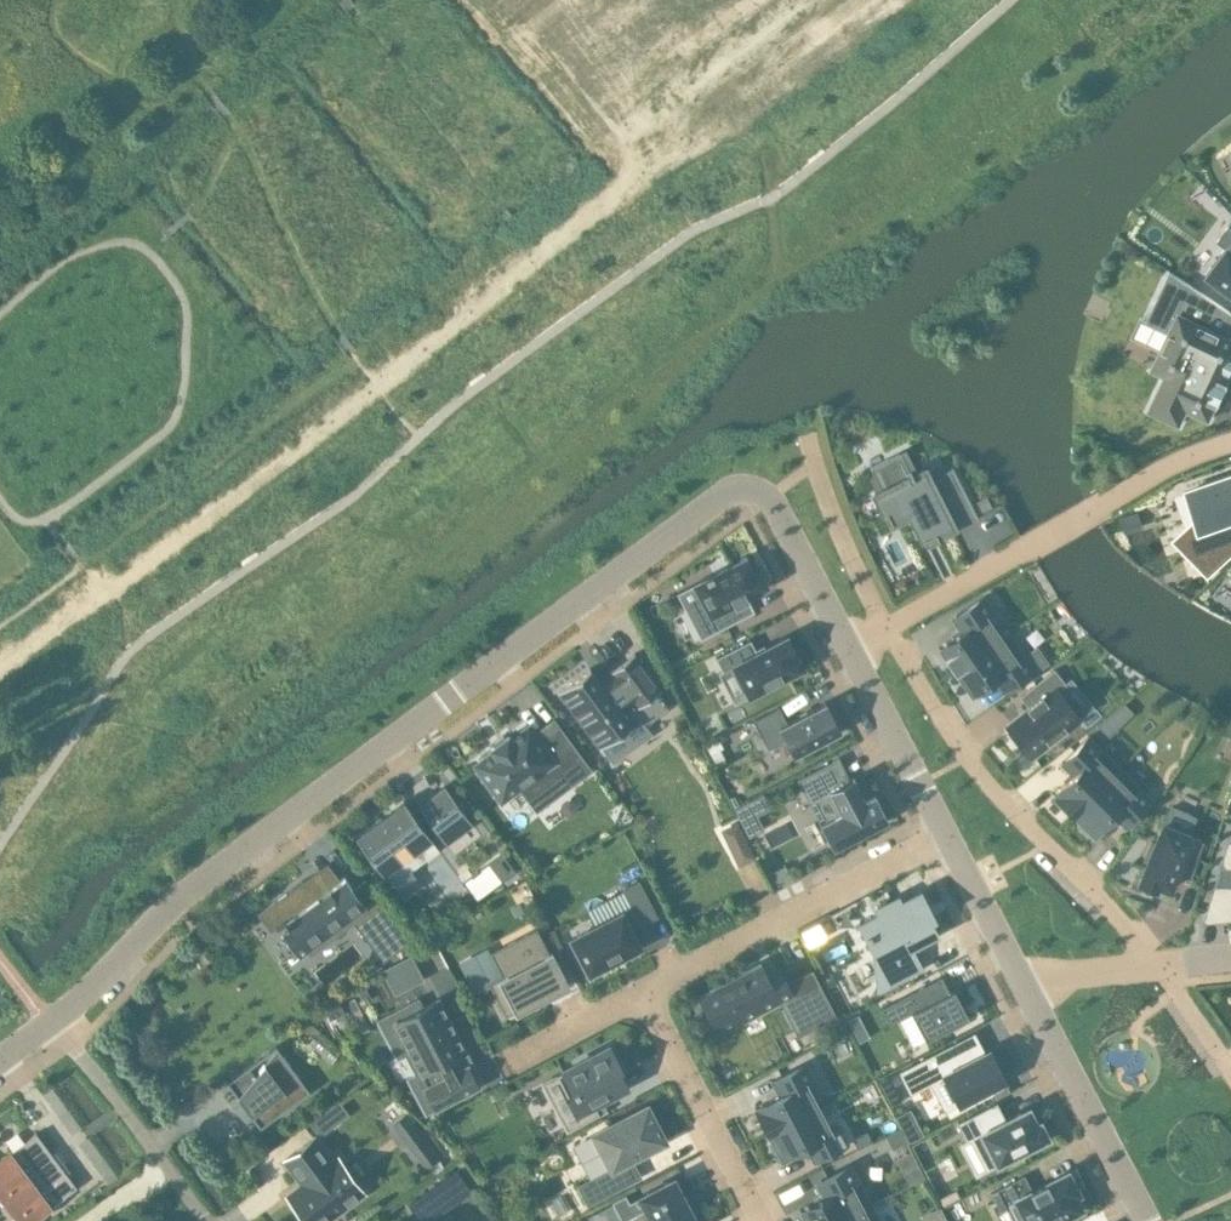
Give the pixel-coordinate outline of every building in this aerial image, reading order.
[(1205,275),(1218,285),(1217,287),(1230,298),(1230,227),(1229,225),(1217,241),(1226,247),(1205,275)] [(1146,320),(1170,332),(1164,344),(1161,351),(1153,367),(1167,374),(1150,409),(1179,423),(1188,405),(1210,416),(1218,399),(1219,399),(1220,397),(1221,397),(1228,383),(1227,382),(1228,380),(1230,373),(1230,311),(1170,270),(1147,319),(1146,320)] [(888,457),(869,467),(870,468),(874,467),(885,489),(881,490),(875,494),(876,495),(884,512),(883,512),(888,523),(892,521),(892,520),(899,516),(903,515),(910,511),(911,514),(913,518),(918,528),(923,537),(922,537),(925,544),(927,543),(925,537),(934,533),(935,536),(953,527),(952,526),(974,515),(976,518),(978,517),(952,466),(951,467),(940,473),(935,463),(924,469),(913,474),(910,469),(908,469),(899,452),(888,457)] [(1187,490),(1199,524),(1181,540),(1210,572),(1207,575),(1208,576),(1230,555),(1230,475),(1187,490)] [(695,584),(702,599),(685,608),(701,638),(753,611),(745,596),(765,585),(758,571),(753,573),(745,558),(712,575),(711,573),(704,576),(705,578),(695,584)] [(965,628),(938,647),(944,655),(943,656),(946,659),(953,668),(952,668),(954,671),(1009,633),(1008,632),(1001,637),(986,616),(994,611),(983,596),(955,614),(965,628)] [(1009,633),(954,671),(954,672),(955,671),(971,694),(994,679),(1003,692),(1047,662),(1036,647),(1024,655),(1009,633)] [(750,640),(716,658),(723,671),(733,665),(749,695),(798,669),(792,657),(796,655),(787,637),(757,652),(750,640)] [(611,671),(612,673),(600,682),(590,669),(590,668),(589,667),(557,691),(558,692),(559,692),(599,746),(598,746),(599,748),(602,746),(613,761),(632,747),(622,732),(621,731),(628,726),(630,729),(641,720),(645,725),(670,707),(658,691),(661,689),(660,688),(634,654),(635,654),(634,652),(610,670),(611,672),(611,671)] [(1065,683),(1053,669),(1027,690),(1035,700),(1026,707),(1028,708),(1006,726),(1008,729),(1005,731),(1016,745),(1019,742),(1030,756),(1080,717),(1057,689),(1065,683)] [(793,756),(841,731),(825,701),(786,721),(778,706),(753,720),(767,748),(784,739),(793,756)] [(560,773),(569,784),(591,768),(559,726),(539,740),(528,725),(510,738),(507,735),(491,748),(493,751),(475,764),(501,799),(519,786),(527,797),(560,773)] [(731,731),(705,744),(710,754),(736,740),(731,731)] [(1076,771),(1051,796),(1065,810),(1067,808),(1073,814),(1120,768),(1088,735),(1064,759),(1076,771)] [(832,760),(832,761),(797,779),(800,783),(799,783),(802,789),(803,789),(810,801),(829,791),(841,813),(821,823),(828,836),(827,836),(830,842),(833,848),(872,828),(888,820),(887,819),(877,801),(864,800),(856,783),(853,777),(852,777),(852,778),(849,780),(839,760),(840,759),(838,757),(832,760)] [(1120,768),(1073,814),(1079,821),(1077,823),(1092,837),(1117,812),(1129,824),(1152,800),(1120,768)] [(446,844),(473,824),(444,785),(418,805),(419,806),(412,811),(403,800),(398,804),(399,804),(388,811),(390,815),(382,820),(380,817),(376,820),(376,821),(355,836),(384,874),(432,838),(431,837),(438,832),(446,844)] [(1147,861),(1139,881),(1155,888),(1157,884),(1169,889),(1181,861),(1195,867),(1205,841),(1162,824),(1155,842),(1151,841),(1143,860),(1147,861)] [(502,851),(464,880),(477,898),(516,870),(502,851)] [(348,917),(353,923),(356,920),(384,957),(381,959),(382,960),(410,940),(363,878),(352,886),(344,876),(328,888),(321,878),(310,886),(304,878),(257,913),(270,931),(276,926),(279,929),(286,923),(310,954),(311,953),(307,948),(348,917)] [(621,912),(570,938),(588,973),(639,946),(629,927),(640,921),(641,923),(656,916),(638,881),(623,889),(632,907),(621,912)] [(1206,921),(1230,919),(1230,886),(1217,886),(1207,919),(1206,921)] [(936,934),(928,919),(933,917),(928,907),(919,892),(900,902),(897,897),(892,900),(892,899),(881,905),(876,908),(878,913),(859,923),(890,983),(876,991),(876,993),(923,968),(923,966),(921,967),(910,947),(936,934)] [(551,951),(549,952),(536,927),(489,951),(502,975),(488,982),(506,1016),(514,1011),(515,1013),(569,985),(551,951)] [(411,954),(382,969),(395,994),(424,979),(411,954)] [(836,1015),(812,968),(785,981),(777,965),(765,971),(760,962),(698,994),(718,1032),(790,994),(808,1029),(836,1015)] [(941,976),(880,1007),(889,1024),(911,1013),(925,1039),(968,1017),(954,989),(949,991),(941,976)] [(457,1055),(465,1050),(438,999),(422,1007),(418,999),(398,1009),(403,1017),(394,1021),(409,1049),(405,1051),(435,1108),(478,1086),(467,1066),(464,1067),(457,1055)] [(858,1014),(847,1020),(851,1029),(862,1023),(858,1014)] [(954,1043),(899,1072),(910,1093),(930,1082),(944,1109),(945,1111),(958,1104),(991,1087),(999,1082),(1003,1080),(1005,1079),(990,1049),(964,1062),(954,1043)] [(610,1045),(556,1074),(557,1075),(542,1083),(558,1114),(567,1130),(599,1114),(592,1101),(598,1097),(599,1098),(606,1094),(626,1083),(618,1068),(621,1066),(610,1045)] [(259,1070),(237,1096),(260,1127),(309,1090),(278,1048),(265,1064),(264,1063),(258,1070),(259,1070)] [(819,1105),(807,1081),(814,1078),(805,1062),(777,1078),(784,1091),(754,1107),(768,1133),(819,1105)] [(888,1075),(878,1080),(891,1106),(901,1100),(888,1075)] [(999,1082),(991,1087),(995,1095),(1007,1088),(1003,1080),(999,1082)] [(608,1168),(576,1185),(587,1205),(642,1176),(633,1160),(669,1141),(648,1101),(589,1131),(608,1168)] [(311,1102),(301,1109),(308,1119),(318,1111),(311,1102)] [(819,1107),(768,1133),(772,1141),(769,1142),(778,1160),(810,1144),(818,1159),(847,1143),(839,1127),(831,1131),(819,1107)] [(960,1122),(958,1123),(967,1142),(971,1140),(986,1169),(999,1162),(1000,1165),(1015,1158),(1014,1154),(1047,1137),(1039,1122),(1036,1124),(1028,1108),(997,1124),(988,1107),(960,1122)] [(326,1109),(309,1122),(319,1136),(337,1123),(326,1109)] [(408,1111),(392,1123),(400,1134),(416,1122),(408,1111)] [(899,1128),(885,1135),(892,1148),(906,1141),(899,1128)] [(867,1131),(852,1139),(857,1148),(872,1141),(867,1131)] [(76,1187),(67,1174),(70,1172),(55,1152),(52,1154),(36,1132),(0,1159),(0,1220),(30,1220),(76,1187)] [(282,1159),(300,1183),(285,1194),(305,1220),(328,1220),(366,1192),(337,1154),(332,1158),(315,1134),(282,1159)] [(458,1163),(411,1196),(427,1220),(475,1187),(458,1163)] [(799,1209),(805,1220),(838,1220),(871,1204),(850,1164),(820,1179),(828,1194),(799,1209)] [(1031,1190),(1023,1175),(991,1192),(999,1209),(1008,1204),(1017,1220),(1053,1220),(1079,1207),(1072,1194),(1077,1192),(1066,1173),(1045,1184),(1045,1183),(1031,1190)] [(611,1201),(622,1220),(645,1209),(651,1220),(696,1220),(673,1177),(638,1195),(639,1197),(629,1202),(625,1194),(611,1201)] [(838,1220),(880,1220),(871,1204),(838,1220)]
